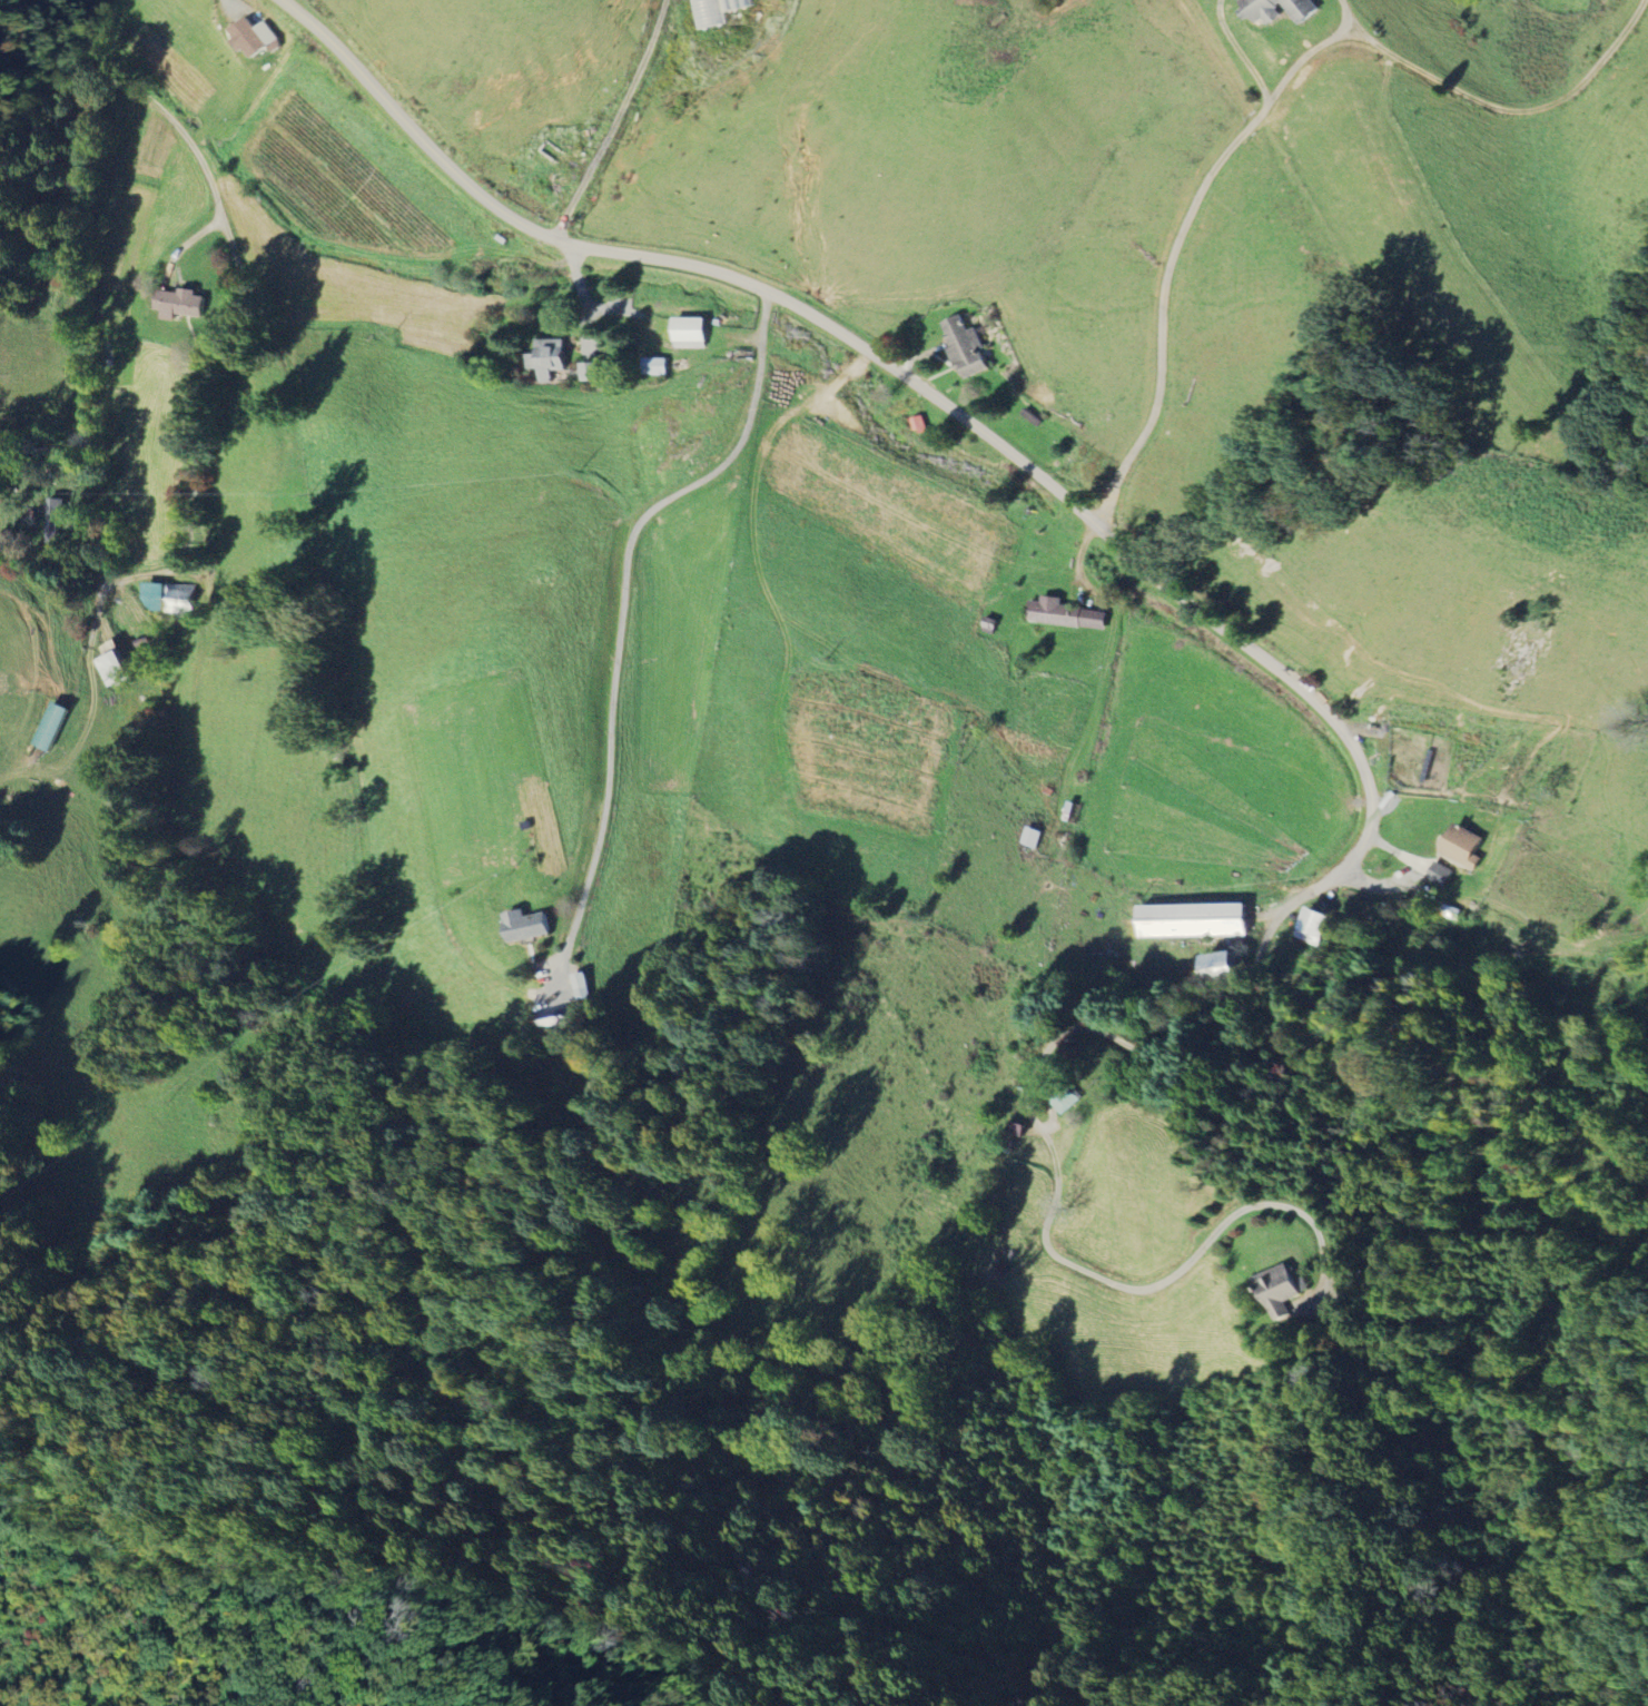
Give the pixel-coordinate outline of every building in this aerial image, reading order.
[(703,30),(730,24),(727,12),(753,6),(752,0),(696,0),(703,30)] [(1316,0),(1240,0),(1258,26),(1268,19),(1272,25),(1289,14),(1298,27),(1323,11),(1316,0)] [(265,21),(256,28),(248,17),(229,32),(245,53),(248,50),(255,59),(270,47),(274,52),(284,45),(265,21)] [(170,289),(165,319),(190,323),(193,307),(206,309),(208,295),(170,289)] [(977,327),(969,331),(963,316),(943,323),(960,370),(963,369),(967,379),(990,371),(983,349),(985,349),(977,327)] [(676,319),(677,349),(707,348),(707,318),(676,319)] [(526,354),(526,370),(538,370),(539,383),(549,382),(549,371),(566,371),(566,339),(538,340),(538,354),(526,354)] [(645,375),(668,376),(668,358),(645,358),(645,375)] [(48,536),(60,537),(61,513),(67,513),(68,498),(49,498),(48,536)] [(144,603),(157,603),(157,612),(194,613),(195,585),(145,583),(144,603)] [(1106,631),(1108,613),(1064,607),(1065,598),(1044,596),(1044,602),(1032,600),(1030,621),(1106,631)] [(117,687),(136,676),(116,639),(101,647),(107,658),(102,661),(117,687)] [(53,753),(72,708),(54,701),(35,745),(53,753)] [(1485,837),(1457,825),(1444,856),(1477,869),(1481,858),(1477,857),(1485,837)] [(1023,844),(1038,850),(1045,832),(1030,826),(1023,844)] [(1453,871),(1437,861),(1427,877),(1442,887),(1453,871)] [(1144,938),(1251,936),(1250,904),(1143,906),(1144,938)] [(1316,946),(1329,914),(1308,906),(1295,938),(1316,946)] [(550,913),(529,917),(528,910),(509,913),(513,941),(553,935),(550,913)] [(1206,956),(1209,975),(1239,970),(1237,951),(1206,956)] [(574,975),(579,1001),(592,999),(588,973),(574,975)] [(1257,1277),(1274,1323),(1290,1316),(1285,1302),(1305,1294),(1294,1264),(1257,1277)]
